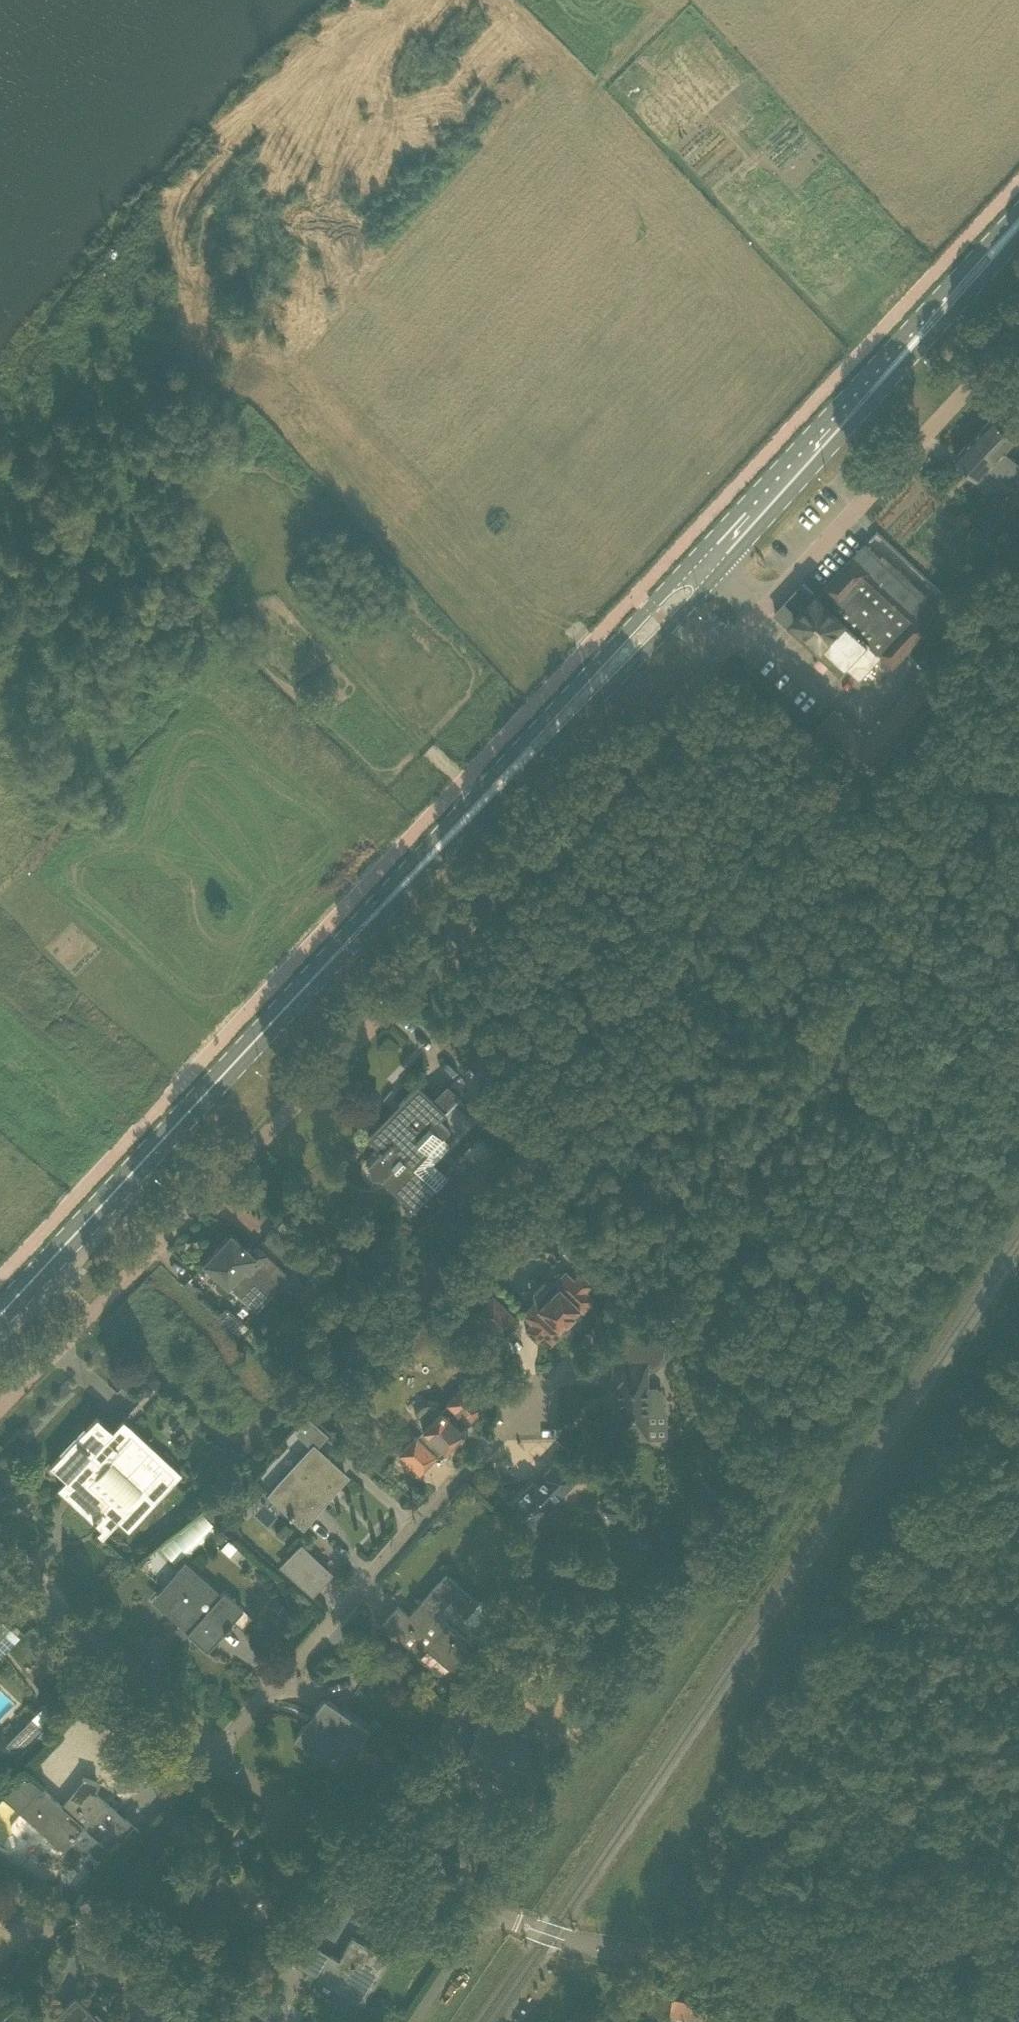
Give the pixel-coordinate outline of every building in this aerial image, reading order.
[(1017,437),(994,415),(975,435),(1018,474),(1018,475),(1018,463),(1005,450),(1017,437)] [(1018,474),(975,435),(956,455),(980,478),(992,464),(995,470),(1008,483),(1018,474)] [(988,500),(974,516),(987,527),(1001,511),(988,500)] [(487,525),(496,533),(507,521),(498,513),(487,525)] [(977,537),(984,529),(976,522),(969,530),(977,537)] [(993,538),(988,544),(999,554),(1004,548),(993,538)] [(883,556),(867,542),(818,594),(804,582),(776,612),(789,625),(821,654),(815,661),(823,669),(830,662),(840,672),(847,665),(860,679),(883,655),(893,666),(907,650),(921,663),(940,641),(927,629),(928,628),(937,636),(949,623),(946,621),(960,606),(949,596),(938,608),(926,597),(929,594),(885,554),(883,556)] [(378,1176),(380,1176),(415,1212),(420,1207),(429,1216),(444,1203),(433,1192),(447,1176),(433,1161),(448,1146),(448,1141),(442,1136),(450,1128),(439,1118),(461,1095),(447,1082),(431,1098),(417,1084),(367,1135),(370,1138),(381,1149),(367,1165),(370,1169),(371,1174),(373,1175),(374,1176),(378,1176)] [(303,1254),(289,1241),(274,1227),(263,1239),(292,1265),(303,1254)] [(272,1293),(290,1275),(258,1245),(252,1251),(231,1232),(220,1244),(272,1293)] [(203,1262),(218,1276),(255,1311),(272,1293),(220,1244),(203,1262)] [(577,1269),(572,1275),(565,1268),(553,1280),(544,1279),(533,1289),(533,1299),(535,1301),(523,1313),(532,1322),(526,1328),(537,1339),(543,1333),(552,1341),(564,1330),(560,1326),(566,1321),(574,1313),(573,1312),(579,1306),(583,1310),(594,1298),(585,1290),(592,1283),(577,1269)] [(204,1290),(196,1284),(195,1285),(188,1278),(183,1284),(198,1297),(204,1290)] [(601,1287),(606,1292),(610,1289),(605,1283),(601,1287)] [(518,1320),(504,1306),(492,1294),(475,1311),(502,1337),(518,1320)] [(226,1305),(216,1314),(234,1332),(245,1322),(226,1305)] [(656,1385),(648,1385),(648,1368),(655,1368),(662,1361),(663,1357),(663,1332),(625,1333),(619,1338),(619,1361),(613,1361),(613,1387),(620,1387),(621,1411),(613,1411),(614,1437),(647,1437),(647,1434),(654,1435),(660,1430),(660,1413),(657,1411),(663,1405),(663,1392),(656,1385)] [(464,1384),(449,1402),(440,1409),(433,1403),(427,1403),(422,1405),(418,1409),(416,1412),(416,1417),(419,1424),(422,1427),(417,1434),(415,1432),(398,1451),(419,1471),(436,1454),(434,1452),(441,1445),(445,1448),(462,1430),(459,1426),(466,1419),(467,1421),(484,1403),(464,1384)] [(130,1529),(180,1472),(123,1418),(113,1429),(97,1414),(86,1426),(84,1425),(60,1450),(62,1452),(50,1464),(68,1478),(59,1489),(66,1495),(72,1489),(79,1496),(74,1502),(102,1529),(116,1515),(130,1529)] [(216,1442),(206,1453),(217,1464),(227,1453),(216,1442)] [(346,1474),(311,1443),(266,1492),(290,1514),(294,1509),(305,1519),(346,1474)] [(511,1503),(542,1533),(558,1515),(551,1508),(580,1477),(559,1457),(542,1475),(544,1477),(537,1484),(533,1480),(511,1503)] [(237,1546),(228,1538),(219,1526),(212,1534),(223,1544),(221,1546),(230,1554),(237,1546)] [(298,1546),(280,1566),(309,1592),(327,1573),(298,1546)] [(186,1557),(150,1598),(207,1648),(227,1629),(232,1623),(230,1622),(243,1608),(186,1557)] [(467,1613),(479,1600),(446,1571),(446,1573),(422,1599),(414,1607),(418,1611),(412,1617),(398,1604),(397,1606),(384,1621),(382,1622),(419,1654),(425,1648),(448,1666),(469,1641),(437,1612),(449,1598),(467,1613)] [(516,1603),(520,1596),(518,1590),(513,1587),(507,1589),(503,1596),(504,1602),(510,1605),(516,1603)] [(293,1611),(277,1596),(270,1604),(287,1618),(293,1611)] [(446,1710),(448,1711),(438,1725),(450,1734),(461,1720),(482,1693),(467,1682),(446,1710)] [(324,1696),(315,1709),(313,1711),(315,1713),(309,1722),(307,1720),(294,1738),(304,1745),(303,1746),(307,1749),(308,1748),(337,1768),(356,1740),(359,1743),(368,1728),(324,1696)] [(32,1717),(5,1743),(14,1753),(41,1726),(32,1717)] [(83,1777),(84,1778),(62,1803),(42,1785),(20,1810),(48,1834),(63,1848),(74,1834),(72,1831),(80,1821),(108,1846),(109,1844),(108,1843),(117,1833),(118,1834),(119,1833),(118,1832),(127,1822),(128,1822),(129,1821),(94,1790),(96,1782),(97,1782),(98,1780),(83,1776),(83,1777)] [(199,1899),(253,1936),(286,1888),(270,1877),(267,1881),(260,1875),(261,1874),(242,1862),(231,1877),(224,1889),(211,1880),(199,1899)] [(339,1988),(364,2002),(387,1961),(367,1949),(369,1945),(352,1936),(335,1967),(346,1974),(339,1988)] [(138,1963),(146,1968),(152,1960),(144,1955),(138,1963)] [(670,2021),(706,2021),(713,1982),(677,1976),(670,2021)] [(288,2006),(293,1999),(276,1985),(271,1992),(288,2006)] [(56,2021),(103,2021),(102,2021),(101,2021),(92,2014),(75,1995),(53,2019),(56,2021)]
